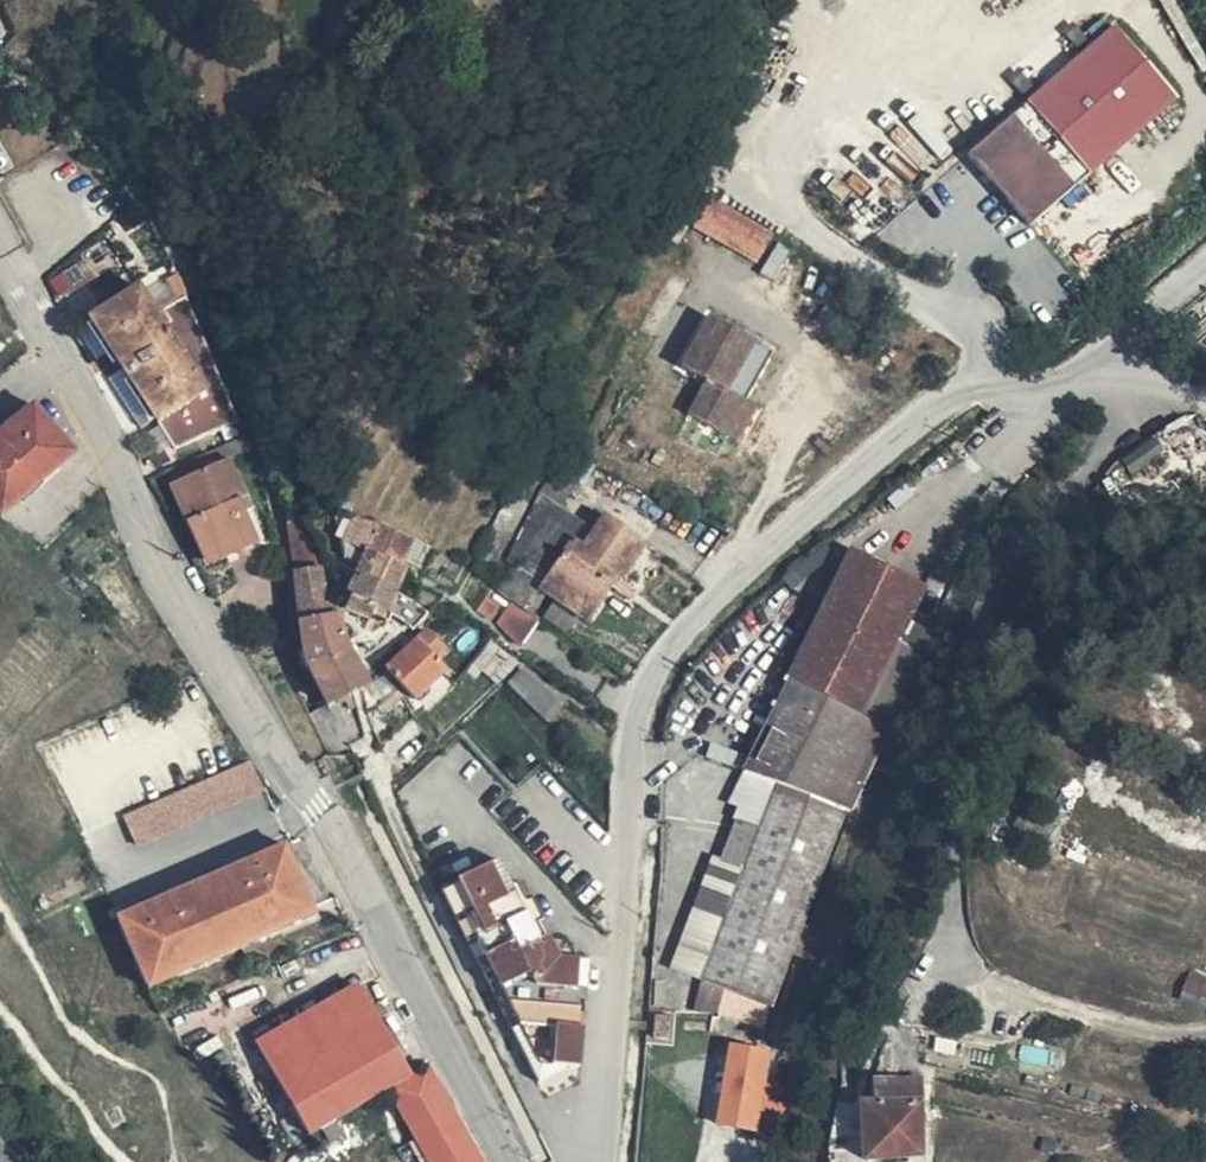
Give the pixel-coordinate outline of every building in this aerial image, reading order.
[(965,152),(1028,226),(1179,93),(1118,21),(965,152)] [(694,231),(760,259),(773,227),(707,200),(694,231)] [(138,392),(155,418),(173,446),(239,422),(186,299),(165,310),(171,321),(163,326),(139,288),(91,320),(123,369),(138,392)] [(748,399),(772,342),(702,313),(680,365),(704,375),(687,416),(741,439),(756,403),(748,399)] [(140,428),(155,418),(138,392),(123,369),(108,379),(140,428)] [(0,436),(0,513),(3,516),(75,454),(35,407),(0,436)] [(1178,444),(1169,429),(1136,453),(1146,465),(1178,444)] [(193,461),(169,472),(176,487),(229,462),(223,447),(193,461)] [(229,462),(176,487),(190,519),(187,522),(203,556),(231,544),(236,555),(258,545),(244,513),(251,510),(229,462)] [(522,532),(509,554),(589,619),(613,590),(620,596),(634,575),(650,551),(596,513),(586,527),(544,494),(522,532)] [(413,569),(424,547),(375,524),(353,518),(342,543),(363,555),(355,574),(361,578),(394,593),(405,571),(386,561),(388,556),(413,569)] [(203,556),(208,567),(236,555),(231,544),(203,556)] [(509,554),(493,586),(514,601),(526,610),(541,593),(583,627),(589,619),(509,554)] [(706,980),(696,1011),(718,1012),(765,1028),(847,815),(852,817),(857,804),(858,805),(866,787),(860,784),(870,747),(878,750),(932,639),(905,625),(923,591),(853,556),(732,803),(766,819),(745,874),(706,980)] [(329,703),(366,683),(362,675),(344,643),(335,613),(330,614),(318,570),(296,574),(301,619),(305,658),(329,703)] [(384,616),(394,593),(361,578),(357,586),(350,601),(371,612),(384,616)] [(349,592),(345,582),(333,586),(337,597),(349,592)] [(487,597),(477,610),(487,618),(497,606),(487,597)] [(366,622),(371,612),(350,601),(345,611),(366,622)] [(526,610),(514,601),(499,624),(516,645),(520,645),(538,618),(526,610)] [(408,630),(425,616),(411,602),(401,621),(408,630)] [(472,627),(490,642),(495,636),(476,621),(472,627)] [(422,638),(417,642),(433,659),(442,649),(428,633),(422,638)] [(417,642),(385,671),(412,699),(442,672),(433,659),(417,642)] [(518,669),(506,684),(510,688),(523,673),(518,669)] [(510,688),(542,719),(561,697),(523,673),(510,688)] [(542,719),(547,724),(565,701),(561,697),(542,719)] [(250,762),(124,817),(136,844),(261,789),(250,762)] [(312,909),(284,847),(120,919),(146,981),(312,909)] [(530,927),(538,923),(543,920),(532,899),(526,902),(517,884),(509,887),(496,862),(439,891),(538,1087),(548,1081),(545,1076),(558,1069),(576,1072),(585,964),(557,962),(545,939),(538,943),(530,927)] [(545,939),(538,923),(530,927),(538,943),(545,939)] [(1205,999),(1205,979),(1190,973),(1183,990),(1205,999)] [(259,1048),(276,1078),(270,1081),(279,1097),(285,1094),(307,1136),(321,1128),(327,1139),(341,1131),(336,1120),(390,1089),(431,1161),(476,1161),(423,1069),(409,1076),(361,989),(259,1048)] [(1183,990),(1180,998),(1205,1008),(1205,999),(1183,990)] [(671,1018),(655,1017),(654,1039),(670,1040),(671,1018)] [(720,1125),(758,1134),(765,1090),(770,1056),(733,1049),(720,1125)] [(863,1088),(865,1109),(924,1106),(923,1084),(863,1088)] [(926,1161),(924,1106),(865,1109),(868,1161),(910,1161),(926,1161)] [(1184,1161),(1205,1161),(1205,1149),(1184,1161)]
